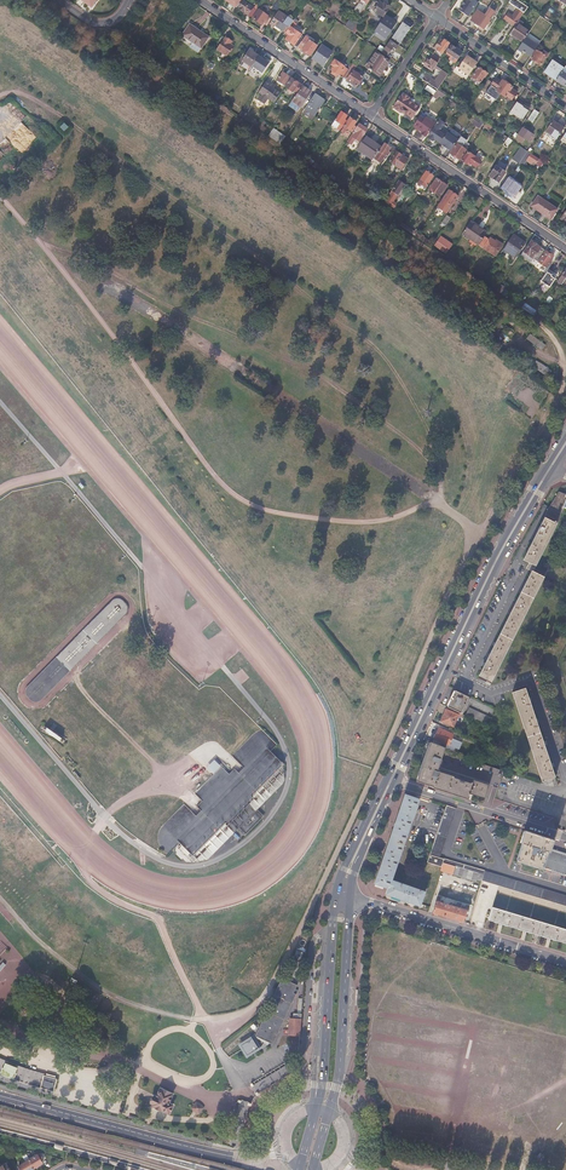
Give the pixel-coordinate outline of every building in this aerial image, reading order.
[(238,8),(243,0),(225,0),(238,8)] [(251,18),(259,7),(249,0),(243,0),(238,8),(251,18)] [(353,10),(359,14),(369,0),(358,0),(359,1),(353,10)] [(368,7),(373,11),(379,3),(375,0),(373,0),(368,7)] [(468,17),(474,8),(478,2),(475,0),(465,0),(464,0),(461,5),(462,5),(458,10),(468,17)] [(527,7),(525,5),(517,0),(510,0),(509,2),(518,8),(511,17),(518,21),(521,17),(527,7)] [(278,11),(282,4),(277,1),(272,9),(276,13),(278,11)] [(379,3),(373,11),(382,17),(388,8),(379,2),(379,3)] [(474,8),(468,17),(467,18),(470,20),(483,29),(490,19),(479,11),(483,5),(478,2),(474,8)] [(253,18),(261,25),(265,19),(267,21),(268,18),(267,17),(267,16),(263,13),(264,11),(260,8),(253,18)] [(270,22),(274,25),(281,13),(278,11),(276,13),(270,22)] [(274,25),(285,32),(292,21),(293,21),(281,13),(274,25)] [(385,16),(374,31),(379,34),(380,33),(386,37),(396,23),(385,16)] [(390,40),(398,45),(413,24),(405,18),(390,40)] [(295,44),(298,46),(304,37),(293,29),(296,24),(292,21),(285,32),(289,35),(286,39),(294,45),(295,44)] [(510,33),(523,42),(525,38),(529,32),(517,23),(510,33)] [(183,35),(201,48),(208,38),(209,39),(211,36),(202,30),(200,32),(190,24),(183,35)] [(222,35),(215,46),(218,48),(218,49),(226,55),(233,46),(229,43),(231,40),(226,37),(225,38),(222,35)] [(298,46),(297,47),(309,56),(316,46),(309,41),(310,40),(305,36),(304,37),(298,46)] [(538,46),(525,38),(523,42),(518,49),(531,57),(538,46)] [(433,55),(440,60),(442,56),(441,55),(449,44),(444,40),(443,42),(440,39),(433,49),(436,51),(433,55)] [(382,52),(387,55),(392,47),(396,50),(398,45),(390,40),(382,52)] [(321,45),(311,59),(318,64),(319,63),(322,65),(331,52),(321,45)] [(449,59),(456,63),(462,53),(451,45),(446,51),(452,55),(449,59)] [(242,60),(251,66),(252,66),(252,65),(259,56),(249,49),(242,60)] [(546,56),(537,50),(531,58),(540,64),(546,56)] [(388,61),(376,52),(366,66),(379,75),(388,61)] [(423,67),(431,72),(435,67),(440,60),(433,55),(432,54),(428,60),(431,61),(429,63),(427,61),(423,67)] [(259,56),(252,65),(252,66),(262,73),(263,72),(270,63),(259,56)] [(458,68),(469,75),(471,71),(476,65),(477,63),(467,56),(458,68)] [(348,69),(335,59),(331,65),(334,67),(332,70),(332,71),(331,73),(336,76),(337,74),(342,77),(348,69)] [(239,64),(249,70),(251,66),(242,60),(239,64)] [(544,71),(556,80),(564,68),(552,60),(544,71)] [(353,70),(355,66),(352,64),(343,77),(356,86),(363,77),(353,70)] [(476,65),(471,71),(475,74),(472,77),(480,83),(487,73),(476,65)] [(556,80),(565,86),(565,85),(565,65),(564,68),(556,80)] [(285,86),(291,78),(283,72),(278,81),(285,86)] [(438,89),(447,75),(444,73),(438,82),(436,81),(435,83),(425,76),(422,81),(436,91),(438,89)] [(495,90),(500,94),(507,84),(502,80),(501,82),(500,83),(495,79),(491,76),(487,83),(496,89),(495,90)] [(299,83),(291,78),(285,86),(285,87),(289,89),(288,91),(290,93),(292,91),(293,92),(299,83)] [(433,96),(436,91),(422,81),(418,86),(431,95),(433,96)] [(268,99),(274,103),(281,93),(273,88),(275,85),(271,82),(269,84),(266,82),(258,93),(261,95),(258,100),(264,104),(268,99)] [(507,84),(500,94),(505,97),(506,96),(508,97),(506,100),(510,103),(516,94),(515,93),(510,90),(511,88),(512,87),(507,84)] [(295,97),(291,101),(300,107),(311,91),(303,86),(295,97)] [(407,111),(413,115),(421,104),(409,96),(410,95),(404,91),(403,92),(402,91),(393,104),(394,105),(393,107),(399,111),(400,109),(405,113),(407,111)] [(315,94),(305,108),(315,115),(319,109),(320,108),(325,101),(315,94)] [(523,104),(517,100),(510,111),(522,120),(529,110),(524,106),(523,104)] [(305,108),(302,112),(312,119),(315,115),(305,108)] [(539,112),(535,108),(528,118),(532,122),(539,112)] [(348,115),(341,111),(335,120),(343,125),(346,120),(345,119),(348,115)] [(355,122),(350,117),(339,132),(342,134),(347,128),(352,131),(355,126),(353,125),(355,122)] [(565,126),(554,118),(545,131),(546,132),(542,139),(552,145),(565,126)] [(444,122),(439,119),(427,136),(432,140),(434,138),(437,141),(443,133),(439,130),(444,122)] [(421,123),(418,120),(414,126),(422,131),(421,133),(425,136),(431,127),(424,122),(423,124),(421,123)] [(472,123),(479,128),(482,125),(475,120),(472,123)] [(367,130),(359,124),(349,139),(353,142),(356,138),(360,141),(367,130)] [(519,138),(523,140),(524,138),(528,141),(533,135),(523,127),(518,134),(520,136),(519,138)] [(272,129),(268,136),(280,144),(284,138),(272,129)] [(446,149),(450,151),(456,141),(445,133),(438,143),(442,146),(441,147),(445,150),(446,149)] [(382,147),(365,136),(357,148),(373,159),(378,152),(382,147)] [(507,148),(512,140),(508,137),(503,145),(507,148)] [(308,143),(302,140),(299,145),(305,148),(308,143)] [(384,143),(382,147),(378,152),(385,156),(386,155),(388,156),(389,153),(392,155),(396,148),(392,145),(390,147),(384,143)] [(450,152),(460,159),(467,150),(456,143),(450,152)] [(512,158),(518,163),(526,151),(520,146),(512,158)] [(518,163),(522,165),(528,157),(535,162),(538,159),(531,154),(531,153),(528,151),(527,150),(526,151),(518,163)] [(389,161),(401,169),(408,159),(396,151),(389,161)] [(480,160),(468,152),(462,160),(467,164),(468,161),(476,166),(480,160)] [(495,165),(488,175),(498,182),(505,172),(495,165)] [(423,182),(419,186),(424,190),(434,177),(426,171),(420,180),(423,182)] [(440,197),(447,186),(437,179),(430,189),(440,197)] [(516,191),(519,187),(508,179),(503,187),(507,190),(507,193),(510,194),(513,194),(517,196),(519,193),(516,191)] [(444,200),(449,203),(451,205),(457,196),(449,190),(443,199),(444,200)] [(390,206),(395,209),(398,204),(394,201),(398,195),(393,191),(386,201),(391,205),(390,206)] [(549,219),(556,209),(537,196),(531,206),(549,219)] [(442,222),(446,225),(451,218),(447,215),(442,222)] [(463,233),(479,244),(487,233),(471,222),(463,233)] [(416,236),(431,247),(433,244),(423,237),(424,236),(419,232),(416,236)] [(437,242),(448,249),(452,245),(441,236),(437,242)] [(514,258),(525,242),(515,236),(505,251),(514,258)] [(480,246),(495,256),(503,245),(496,240),(495,241),(490,238),(489,240),(485,237),(480,246)] [(539,260),(545,251),(531,241),(524,252),(533,259),(535,257),(539,260)] [(553,256),(545,251),(539,260),(538,261),(538,262),(546,268),(548,263),(550,264),(552,262),(551,261),(553,256)] [(565,287),(565,269),(558,281),(565,287)] [(552,274),(547,270),(540,281),(544,284),(543,285),(544,286),(545,286),(546,285),(549,287),(555,279),(551,276),(552,274)] [(521,308),(533,315),(536,310),(525,302),(521,308)] [(541,351),(545,345),(530,334),(526,339),(541,351)] [(535,362),(532,369),(549,377),(552,370),(535,362)] [(565,508),(565,494),(559,492),(549,507),(561,512),(563,507),(565,508)] [(561,512),(549,507),(543,517),(545,518),(523,559),(529,563),(527,565),(533,569),(535,566),(557,524),(561,512)] [(479,675),(491,681),(544,577),(532,571),(531,571),(479,675)] [(116,598),(113,600),(27,686),(25,691),(25,694),(28,697),(34,702),(39,702),(43,698),(128,613),(129,610),(129,606),(125,602),(120,598),(116,598)] [(542,782),(555,777),(526,688),(513,692),(542,782)] [(468,696),(456,691),(452,697),(451,697),(447,705),(448,705),(447,707),(461,714),(465,707),(464,706),(468,696)] [(461,714),(447,707),(441,721),(453,726),(458,716),(459,716),(461,714)] [(464,715),(488,727),(491,719),(468,708),(464,715)] [(441,743),(440,746),(445,748),(453,751),(454,748),(448,745),(453,734),(439,728),(433,739),(441,743)] [(176,854),(181,859),(185,855),(189,849),(191,852),(193,851),(195,849),(197,847),(209,835),(216,828),(223,821),(226,822),(249,799),(253,795),(251,792),(255,788),(258,787),(264,781),(270,774),(278,766),(280,764),(283,762),(283,761),(282,760),(280,757),(277,754),(271,750),(270,748),(277,743),(271,737),(267,733),(264,730),(263,730),(259,731),(253,734),(231,755),(239,763),(228,774),(221,766),(215,772),(205,782),(194,793),(201,801),(191,811),(183,804),(161,827),(158,833),(157,836),(157,841),(159,845),(161,848),(161,849),(167,855),(176,847),(176,850),(176,854)] [(440,746),(430,742),(417,781),(433,787),(433,788),(468,800),(469,794),(484,799),(489,786),(438,769),(445,748),(440,746)] [(193,770),(197,773),(207,763),(203,759),(193,770)] [(185,855),(181,859),(189,861),(197,860),(203,859),(237,828),(244,821),(256,809),(285,779),(284,770),(283,761),(283,762),(280,764),(278,766),(270,774),(264,781),(258,787),(255,788),(251,792),(253,795),(249,799),(226,822),(223,821),(216,828),(209,835),(197,847),(195,849),(193,851),(191,852),(189,849),(185,855)] [(391,881),(419,800),(405,795),(375,884),(388,888),(386,894),(419,906),(424,893),(391,881)] [(446,805),(427,862),(442,867),(443,863),(483,875),(481,881),(565,907),(565,897),(484,872),(484,871),(439,858),(456,808),(446,805)] [(244,821),(237,828),(245,836),(264,815),(256,809),(244,821)] [(548,851),(549,848),(551,849),(554,840),(524,831),(524,833),(521,843),(522,843),(517,860),(565,876),(565,857),(548,851)] [(551,849),(549,848),(548,851),(565,857),(565,853),(551,849)] [(442,867),(440,871),(476,881),(477,880),(481,881),(483,875),(443,863),(442,867)] [(464,922),(468,907),(465,906),(464,909),(460,908),(461,904),(457,903),(456,907),(454,906),(455,905),(453,904),(452,906),(443,903),(444,901),(442,901),(441,902),(439,901),(440,898),(437,897),(432,912),(464,922)] [(493,908),(489,920),(565,943),(565,930),(493,908)] [(296,985),(281,978),(254,1035),(272,1043),(295,994),(293,993),(296,985)] [(288,1035),(300,1036),(301,1019),(289,1019),(288,1035)] [(258,1047),(252,1037),(241,1044),(244,1048),(247,1054),(258,1047)] [(5,1076),(13,1079),(20,1082),(25,1084),(34,1087),(20,1075),(17,1073),(15,1071),(10,1067),(8,1065),(6,1064),(4,1062),(2,1059),(0,1058),(0,1074),(5,1076)] [(291,1071),(288,1066),(254,1085),(256,1089),(291,1071)] [(20,1075),(34,1087),(54,1091),(57,1081),(32,1072),(31,1076),(30,1078),(20,1075)] [(153,1106),(170,1114),(174,1106),(169,1103),(173,1095),(162,1089),(158,1096),(157,1098),(155,1097),(153,1101),(152,1103),(153,1104),(154,1105),(153,1106)] [(195,1106),(202,1111),(203,1109),(196,1103),(195,1106)] [(238,1142),(248,1105),(242,1103),(233,1141),(238,1142)] [(28,1159),(29,1160),(33,1169),(42,1164),(40,1161),(43,1159),(41,1155),(38,1157),(36,1154),(28,1159)] [(18,1167),(20,1169),(31,1169),(33,1169),(29,1160),(18,1167)] [(6,1164),(10,1169),(17,1169),(12,1161),(6,1164)]
